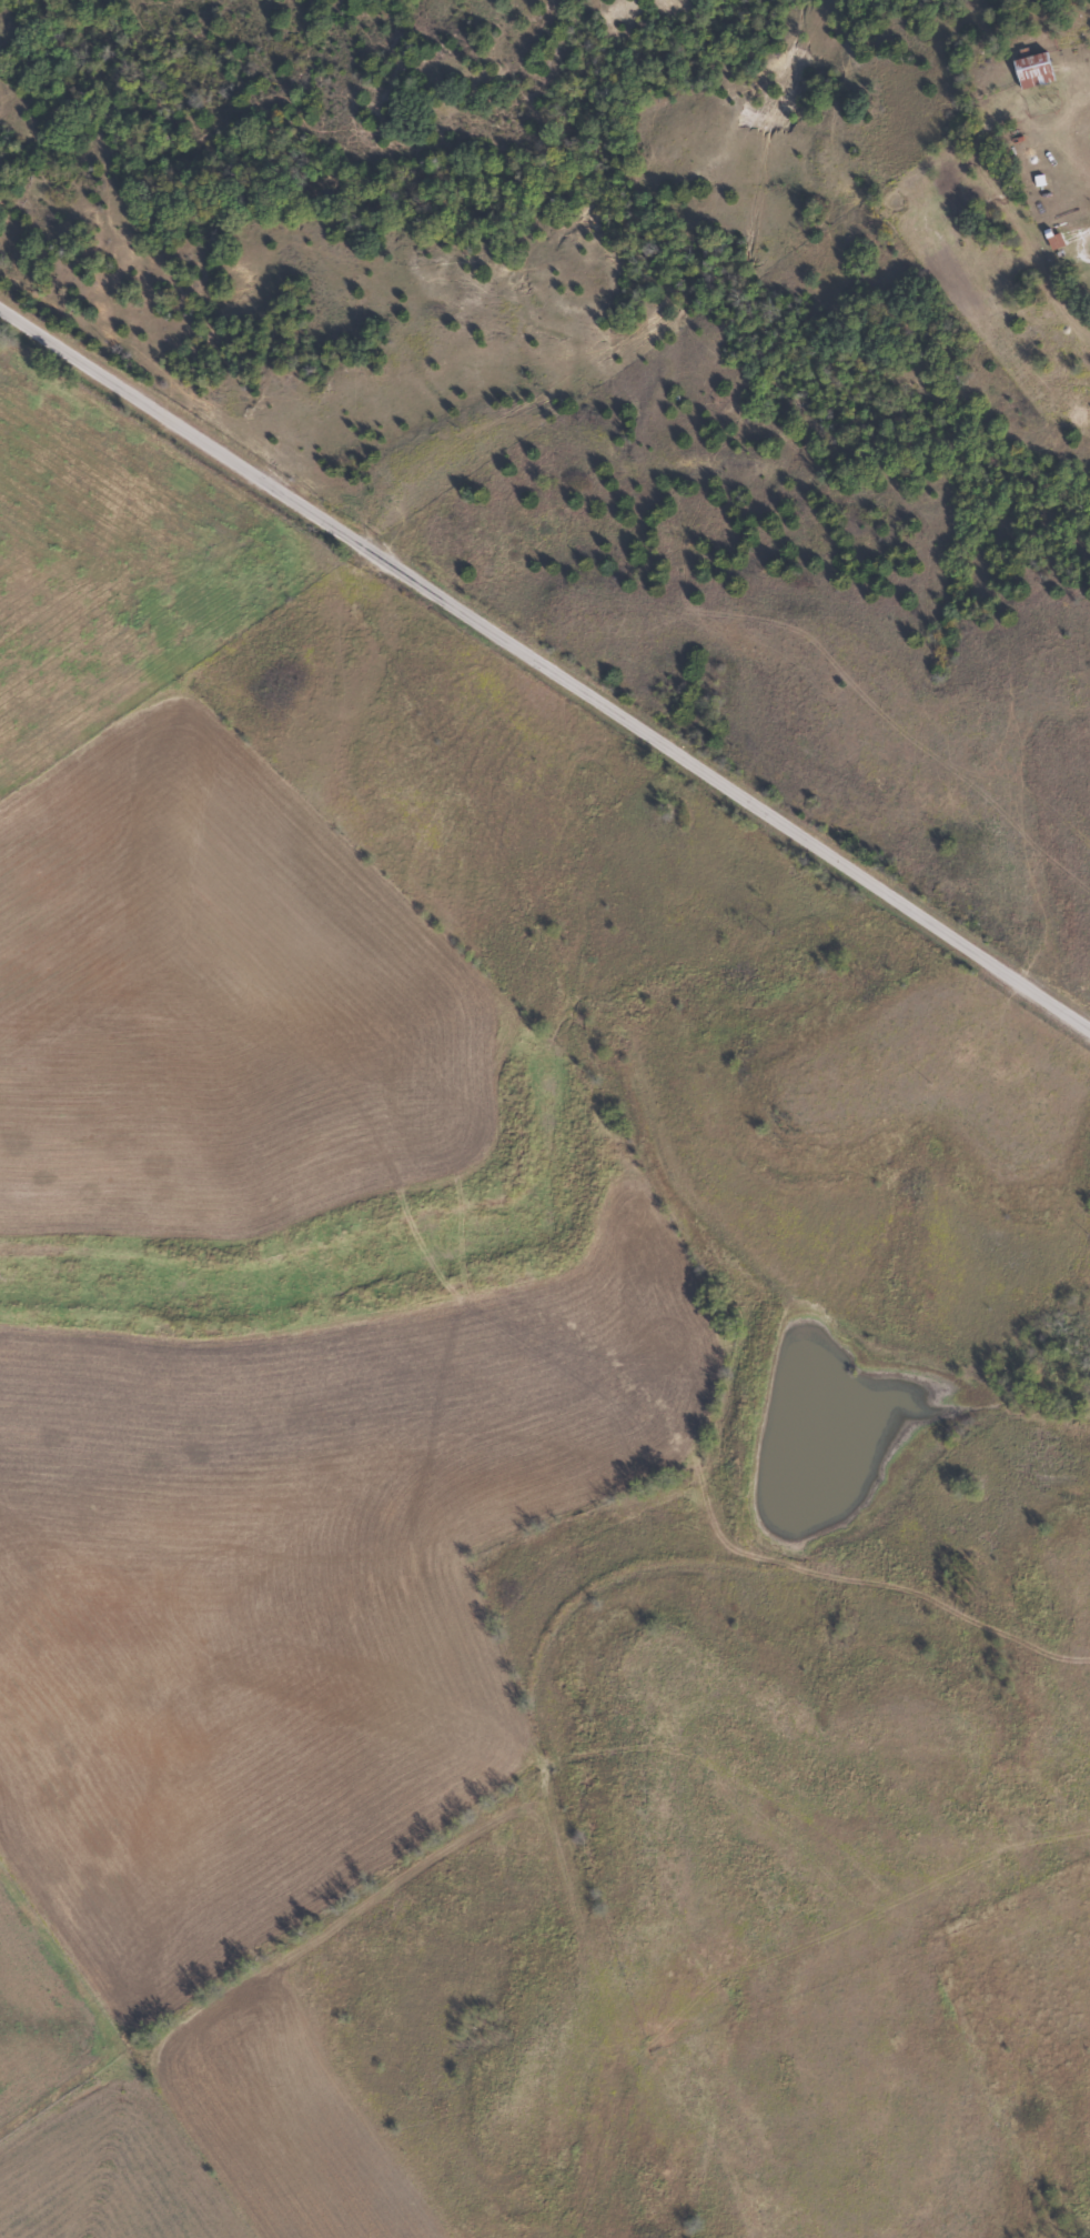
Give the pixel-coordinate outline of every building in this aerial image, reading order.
[(1045,55),(1010,59),(1013,89),(1048,85),(1045,55)]
